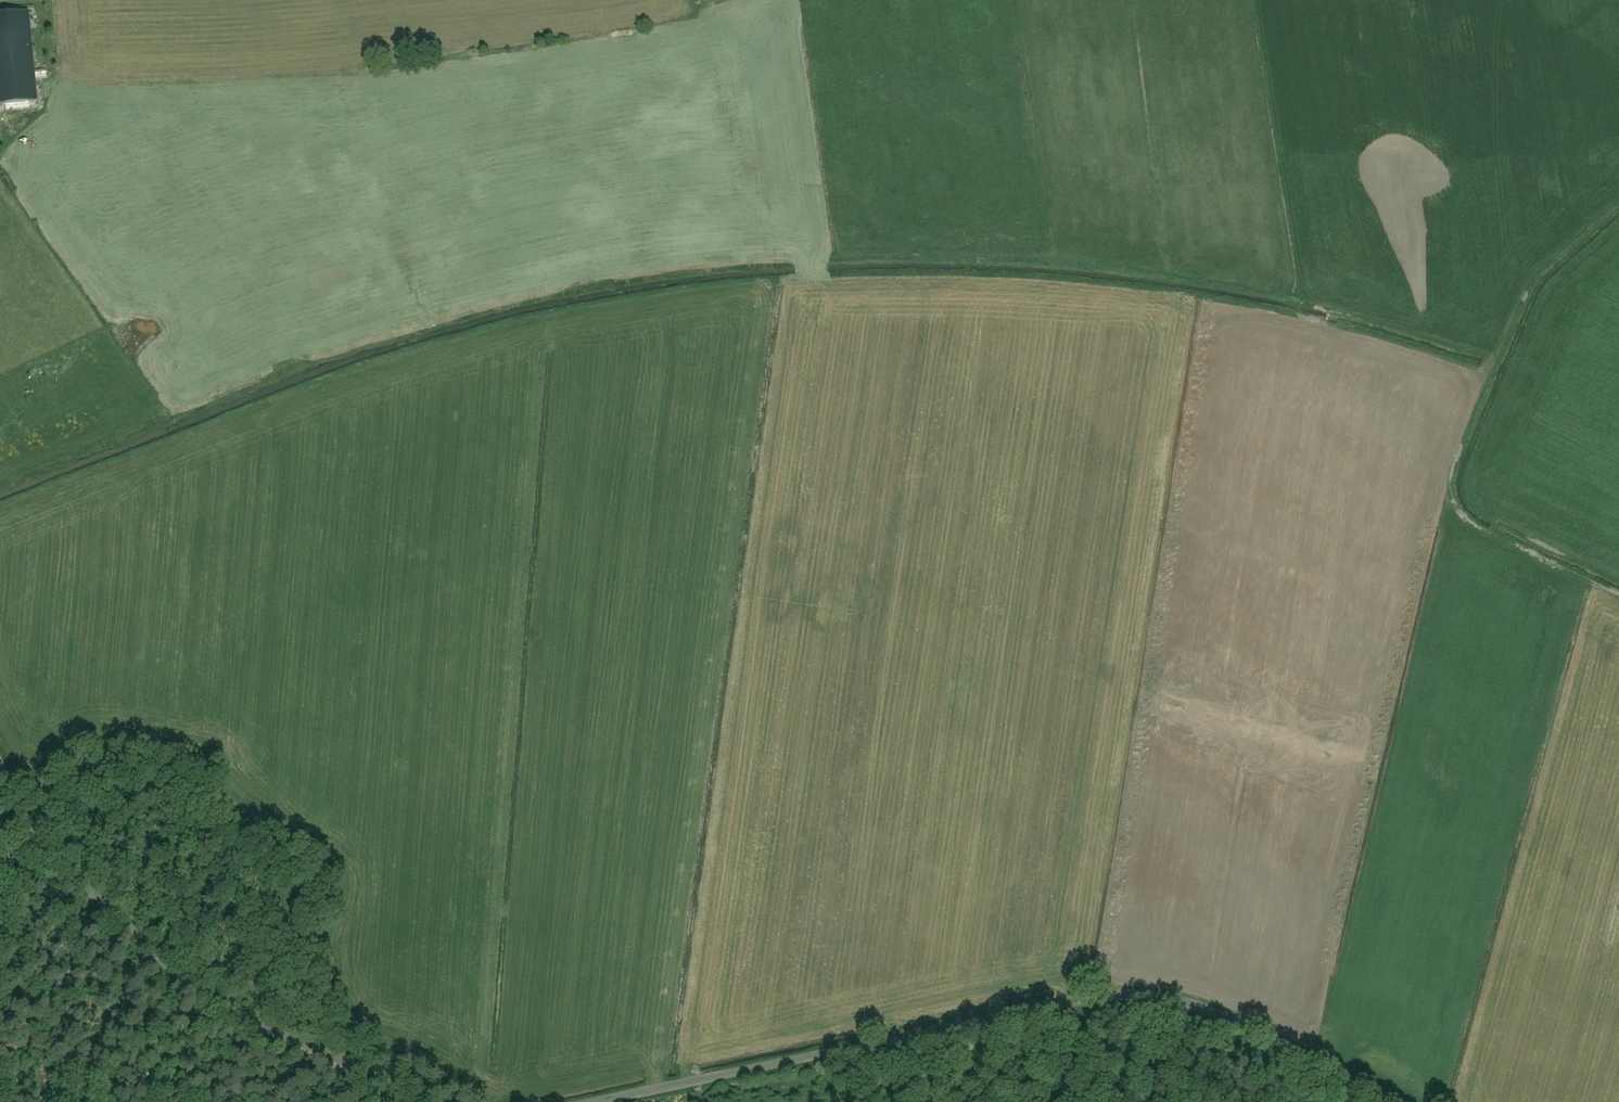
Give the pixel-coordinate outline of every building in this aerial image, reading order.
[(27,30),(0,32),(0,92),(1,104),(34,101),(27,30)]
